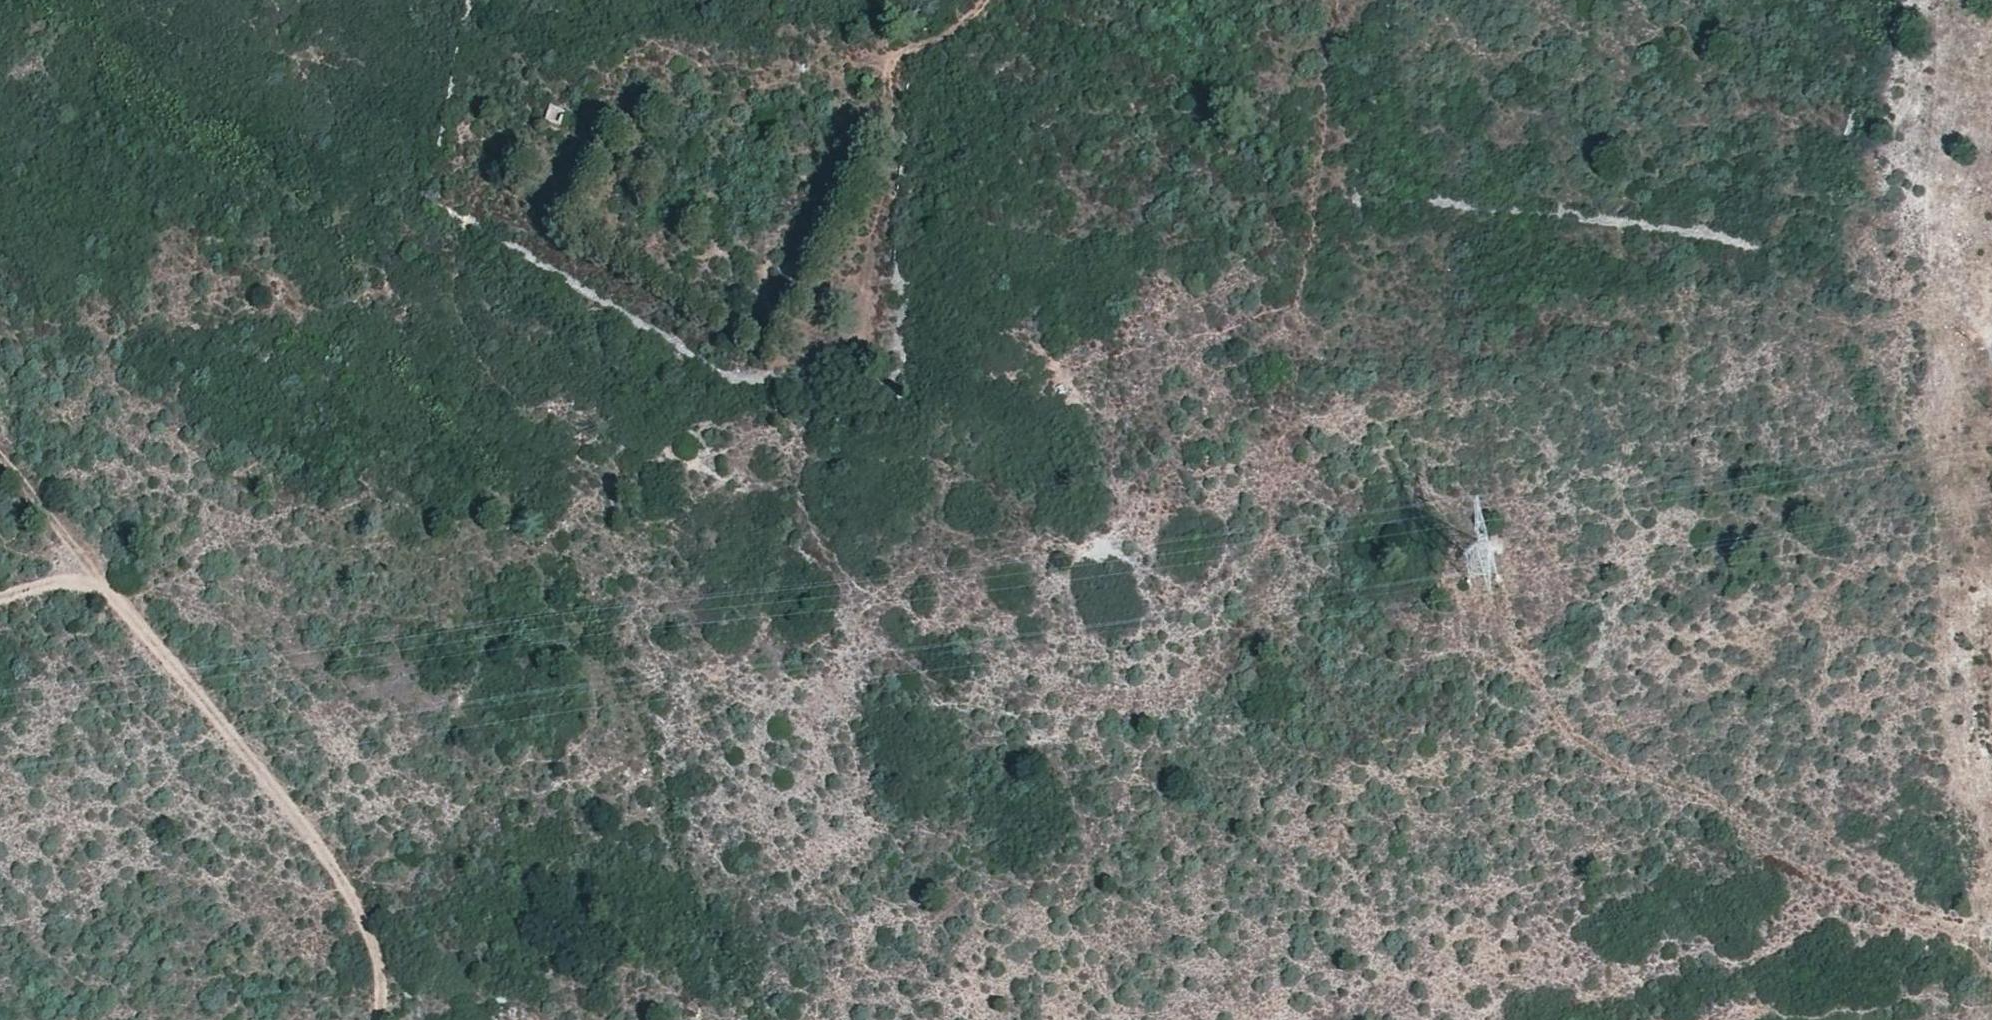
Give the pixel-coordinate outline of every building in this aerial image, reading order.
[(565,112),(550,105),(543,118),(559,126),(565,112)]
